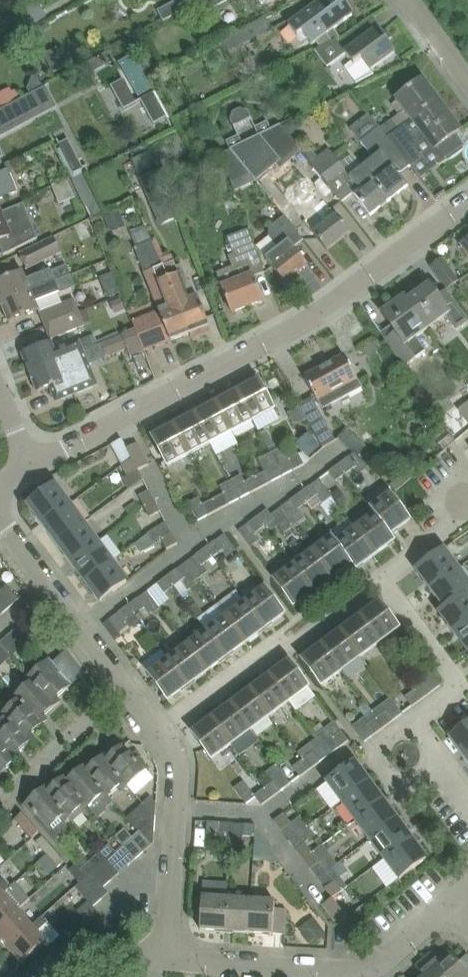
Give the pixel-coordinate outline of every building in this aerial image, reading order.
[(21,4),(20,0),(0,0),(0,8),(21,4)] [(320,48),(315,52),(337,42),(336,40),(340,37),(334,30),(355,14),(345,2),(327,15),(319,4),(289,27),(298,39),(304,34),(312,46),(316,43),(320,48)] [(229,52),(274,29),(273,28),(271,29),(266,20),(222,42),(229,52)] [(338,44),(337,42),(315,52),(328,68),(346,53),(353,63),(346,67),(356,83),(374,75),(371,71),(396,53),(387,42),(392,38),(386,30),(378,37),(374,32),(355,47),(347,37),(340,43),(338,44)] [(59,47),(45,54),(54,72),(68,65),(59,47)] [(100,57),(92,62),(96,70),(105,65),(100,57)] [(141,63),(127,70),(139,96),(153,90),(141,63)] [(123,80),(111,86),(124,111),(137,104),(136,102),(124,79),(123,80)] [(411,89),(397,99),(399,101),(412,120),(425,110),(432,119),(445,110),(423,80),(411,89)] [(32,118),(29,113),(42,106),(35,94),(35,93),(25,99),(0,112),(0,134),(32,118)] [(153,93),(140,100),(154,126),(166,119),(167,118),(153,93)] [(233,111),(230,119),(235,127),(255,118),(250,108),(245,106),(233,111)] [(461,131),(445,110),(432,119),(425,110),(412,120),(399,129),(388,138),(411,167),(411,168),(423,159),(414,147),(426,138),(442,161),(462,146),(454,136),(461,131)] [(392,120),(380,128),(388,138),(399,129),(392,120)] [(269,122),(256,128),(260,136),(272,130),(269,122)] [(272,130),(260,136),(281,161),(277,164),(281,169),(302,151),(282,125),(272,130)] [(379,127),(360,142),(374,160),(363,168),(373,181),(390,201),(408,187),(400,175),(411,167),(388,138),(380,128),(379,127)] [(227,142),(231,150),(243,144),(239,136),(227,142)] [(243,144),(231,150),(254,178),(256,181),(277,164),(281,161),(260,136),(243,144)] [(60,145),(59,145),(74,175),(84,170),(83,169),(69,140),(60,145)] [(390,201),(373,181),(364,169),(363,168),(351,177),(329,148),(311,162),(343,203),(354,195),(371,216),(390,201)] [(232,182),(250,174),(231,150),(221,155),(232,182)] [(18,192),(8,168),(0,171),(0,199),(18,192)] [(161,227),(179,219),(158,172),(140,180),(161,227)] [(103,213),(84,174),(73,180),(91,218),(103,213)] [(66,179),(53,187),(60,204),(75,198),(66,179)] [(296,212),(313,233),(327,251),(350,232),(337,215),(336,215),(331,208),(319,194),(296,212)] [(0,213),(0,241),(6,239),(11,252),(37,239),(28,216),(23,204),(1,213),(0,213)] [(105,218),(111,233),(126,227),(120,212),(105,218)] [(279,249),(266,259),(286,284),(287,282),(289,285),(293,285),(299,280),(299,277),(297,274),(308,266),(294,248),(304,240),(284,216),(271,227),(270,236),(279,249)] [(146,226),(131,232),(138,250),(136,251),(145,272),(144,272),(159,310),(148,315),(148,316),(133,321),(136,330),(144,351),(160,345),(159,342),(170,338),(171,340),(171,342),(191,334),(170,278),(169,278),(153,242),(146,226)] [(229,257),(233,267),(217,274),(233,313),(263,301),(253,276),(263,272),(264,274),(265,273),(248,230),(228,238),(234,255),(229,257)] [(29,271),(62,254),(54,237),(20,254),(29,271)] [(158,240),(153,242),(169,278),(170,278),(191,334),(195,333),(198,338),(211,333),(209,327),(193,284),(189,282),(183,265),(177,268),(175,262),(173,262),(171,255),(165,258),(160,244),(158,240)] [(459,282),(454,275),(442,259),(431,267),(447,291),(459,282)] [(0,282),(0,301),(1,303),(55,281),(71,275),(67,265),(51,271),(27,281),(23,272),(12,277),(0,282)] [(55,281),(1,303),(9,323),(39,310),(35,300),(58,290),(59,293),(76,286),(71,275),(55,281)] [(404,297),(428,330),(448,315),(457,329),(467,321),(467,319),(447,291),(438,297),(429,285),(416,295),(413,290),(404,297)] [(428,330),(404,297),(382,313),(395,332),(385,340),(404,366),(426,351),(416,338),(428,330)] [(74,299),(39,313),(45,326),(79,312),(74,299)] [(86,327),(79,312),(45,326),(51,341),(86,327)] [(144,351),(136,330),(121,336),(101,344),(107,357),(128,349),(131,357),(144,352),(144,351)] [(41,347),(22,355),(30,373),(83,351),(84,352),(95,347),(91,337),(80,342),(55,352),(52,343),(41,347)] [(83,351),(30,373),(37,393),(50,388),(56,402),(98,385),(84,352),(83,351)] [(345,356),(305,378),(317,400),(321,407),(361,385),(355,374),(345,356)] [(259,380),(238,392),(254,421),(259,432),(281,420),(275,410),(259,380)] [(217,403),(232,432),(254,421),(238,392),(229,397),(227,394),(218,399),(219,402),(217,403)] [(324,448),(336,441),(326,424),(314,400),(302,407),(309,420),(324,448)] [(211,444),(232,432),(217,403),(195,414),(211,444)] [(187,419),(185,417),(176,422),(177,424),(174,426),(190,455),(211,444),(195,414),(187,419)] [(190,455),(174,426),(152,437),(162,455),(168,467),(190,455)] [(127,449),(132,460),(143,454),(137,443),(127,449)] [(128,476),(139,470),(149,465),(143,454),(132,460),(122,465),(128,476)] [(299,455),(288,460),(294,471),(304,465),(299,455)] [(339,465),(346,475),(355,468),(348,458),(339,465)] [(336,482),(346,475),(339,465),(329,472),(336,482)] [(256,477),(262,488),(272,482),(267,472),(256,477)] [(390,485),(395,491),(409,479),(404,473),(390,485)] [(251,493),(262,488),(256,477),(245,483),(251,493)] [(43,524),(69,504),(55,485),(29,504),(43,524)] [(300,494),(307,503),(317,496),(310,486),(300,494)] [(144,507),(155,502),(150,491),(139,497),(144,507)] [(213,500),(219,510),(230,505),(224,494),(213,500)] [(298,510),(307,503),(300,494),(290,501),(298,510)] [(410,520),(405,513),(391,494),(371,508),(391,535),(410,520)] [(209,516),(219,510),(213,500),(203,505),(209,516)] [(161,512),(155,502),(144,507),(150,518),(161,512)] [(84,524),(69,504),(43,524),(57,543),(84,524)] [(391,535),(371,508),(375,514),(356,528),(376,555),(395,540),(391,535)] [(267,510),(258,517),(265,527),(275,520),(267,510)] [(255,534),(265,527),(258,517),(248,524),(255,534)] [(98,543),(84,524),(57,543),(72,563),(98,543)] [(333,537),(356,569),(376,555),(356,528),(338,542),(334,537),(333,537)] [(161,539),(167,550),(178,544),(172,533),(161,539)] [(356,569),(333,537),(313,552),(333,578),(352,564),(356,570),(356,569)] [(215,541),(205,549),(213,558),(222,551),(215,541)] [(113,562),(98,543),(72,563),(86,582),(113,562)] [(213,558),(205,549),(196,556),(203,565),(213,558)] [(417,569),(431,588),(458,569),(443,550),(417,569)] [(313,552),(294,566),(313,592),(333,578),(313,552)] [(127,582),(113,562),(86,582),(101,602),(127,582)] [(313,592),(294,566),(274,580),(294,607),(313,592)] [(458,569),(431,588),(446,608),(440,612),(467,592),(467,582),(458,569)] [(184,580),(176,570),(167,577),(174,587),(184,580)] [(174,587),(167,577),(157,584),(164,594),(174,587)] [(4,613),(19,600),(7,586),(0,592),(0,608),(4,613)] [(265,588),(246,602),(265,629),(285,614),(265,588)] [(455,632),(467,622),(467,594),(467,593),(467,592),(440,612),(455,632)] [(138,599),(128,606),(135,615),(145,608),(138,599)] [(246,643),(265,629),(246,602),(226,617),(246,643)] [(380,602),(360,617),(379,643),(400,628),(380,602)] [(141,623),(135,615),(128,606),(119,613),(119,614),(131,630),(141,623)] [(226,617),(207,631),(226,658),(246,643),(226,617)] [(344,629),(340,631),(360,657),(379,643),(360,617),(353,622),(351,619),(342,626),(344,629)] [(467,650),(467,622),(455,632),(467,650)] [(16,629),(9,636),(21,650),(28,643),(16,629)] [(207,672),(226,658),(207,631),(187,646),(207,672)] [(340,631),(321,645),(341,672),(360,657),(340,631)] [(0,643),(0,659),(4,664),(12,657),(0,643)] [(303,655),(305,657),(302,660),(322,686),(341,672),(321,645),(314,651),(312,648),(303,655)] [(187,646),(168,660),(188,686),(207,672),(187,646)] [(46,664),(30,678),(55,706),(60,702),(57,698),(68,688),(84,674),(67,651),(66,652),(68,654),(54,666),(50,661),(46,664)] [(168,701),(188,686),(168,660),(149,674),(168,701)] [(269,676),(289,702),(309,687),(289,661),(269,676)] [(289,702),(269,676),(262,681),(260,679),(251,685),(253,688),(250,690),(270,717),(289,702)] [(17,695),(42,724),(47,720),(44,716),(55,706),(30,678),(24,683),(27,687),(17,695)] [(424,683),(415,690),(422,700),(432,693),(424,683)] [(270,717),(250,690),(230,704),(250,731),(270,717)] [(422,700),(415,690),(405,697),(412,707),(422,700)] [(4,714),(29,743),(35,738),(31,734),(42,724),(17,695),(10,701),(14,705),(4,714)] [(215,716),(211,719),(231,745),(250,731),(230,704),(223,710),(221,708),(213,714),(215,716)] [(17,760),(22,756),(18,752),(29,743),(4,714),(1,711),(0,711),(0,741),(17,760)] [(376,719),(384,729),(393,721),(386,712),(376,719)] [(212,759),(231,745),(211,719),(192,733),(212,759)] [(374,736),(384,729),(376,719),(367,726),(374,736)] [(465,756),(467,754),(467,724),(451,737),(465,756)] [(332,739),(339,748),(349,741),(342,732),(332,739)] [(310,770),(329,756),(316,739),(298,753),(303,760),(310,770)] [(3,779),(9,774),(5,770),(17,760),(0,741),(0,775),(3,779)] [(103,758),(128,786),(148,769),(139,759),(136,762),(122,747),(111,757),(108,753),(103,758)] [(89,764),(83,768),(108,797),(118,788),(120,790),(122,792),(128,786),(103,758),(92,768),(89,764)] [(300,777),(310,770),(303,760),(293,767),(300,777)] [(342,801),(369,781),(354,762),(328,782),(342,801)] [(69,774),(64,779),(89,807),(98,818),(107,810),(108,807),(113,802),(108,797),(83,768),(72,778),(69,774)] [(50,785),(44,790),(70,818),(73,822),(89,807),(64,779),(53,789),(50,785)] [(245,802),(254,797),(246,781),(237,786),(245,802)] [(383,800),(369,781),(342,801),(356,820),(383,800)] [(274,782),(264,789),(271,799),(281,791),(274,782)] [(262,806),(271,799),(264,789),(255,796),(262,806)] [(44,790),(24,807),(34,818),(54,841),(67,830),(67,826),(64,823),(70,818),(44,790)] [(144,803),(155,817),(156,804),(150,797),(144,803)] [(383,800),(356,820),(371,839),(397,820),(383,800)] [(22,814),(14,821),(31,840),(39,834),(33,827),(22,814)] [(291,824),(284,814),(274,821),(281,831),(291,824)] [(412,839),(397,820),(371,839),(385,859),(412,839)] [(207,834),(219,835),(219,823),(207,822),(207,834)] [(232,824),(219,823),(219,835),(218,847),(231,848),(231,836),(232,824)] [(243,837),(255,837),(256,825),(244,825),(243,837)] [(140,832),(139,832),(151,846),(153,844),(154,835),(146,827),(140,832)] [(115,838),(124,847),(135,860),(151,846),(139,832),(133,838),(125,829),(115,838)] [(253,862),(279,862),(259,834),(255,837),(253,862)] [(36,844),(47,856),(53,850),(42,838),(36,844)] [(426,859),(412,839),(385,859),(400,879),(426,859)] [(306,843),(296,851),(303,860),(313,853),(306,843)] [(105,848),(100,853),(107,860),(119,874),(135,860),(124,847),(116,853),(109,845),(105,848)] [(64,863),(53,850),(47,856),(58,868),(64,863)] [(80,870),(87,878),(91,874),(103,888),(119,874),(100,853),(80,870)] [(313,853),(303,860),(310,870),(320,862),(313,853)] [(76,865),(69,871),(80,884),(87,878),(80,870),(76,865)] [(87,878),(80,884),(76,888),(93,907),(108,894),(103,888),(91,874),(87,878)] [(4,894),(10,888),(0,876),(0,897),(4,894)] [(335,882),(325,889),(332,899),(322,905),(337,925),(347,918),(333,899),(342,892),(335,882)] [(18,910),(30,900),(16,884),(10,889),(10,888),(4,894),(0,897),(0,926),(18,910)] [(200,930),(224,932),(226,899),(202,897),(200,930)] [(224,932),(248,933),(250,900),(226,899),(224,932)] [(275,902),(250,900),(248,933),(285,935),(287,910),(275,909),(275,902)] [(18,910),(0,926),(0,940),(8,949),(32,927),(18,910)] [(32,927),(8,949),(22,965),(44,946),(47,949),(59,937),(43,918),(32,927)] [(423,960),(438,976),(467,976),(467,955),(458,963),(450,954),(440,963),(431,953),(423,960)] [(424,976),(438,976),(423,960),(416,967),(424,976)]
